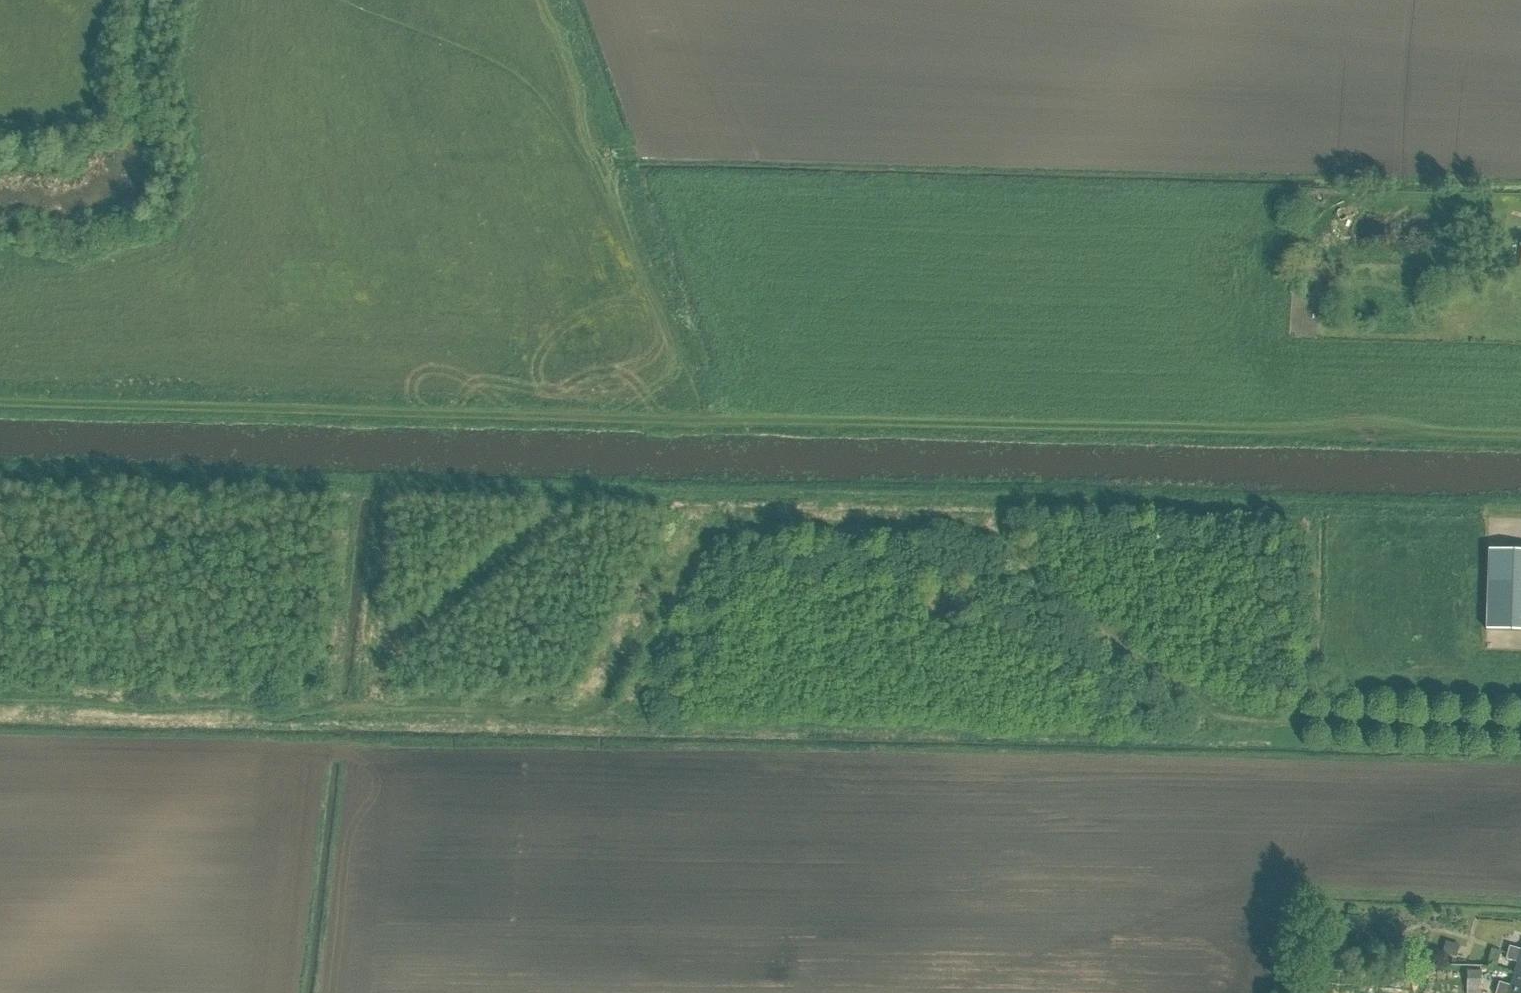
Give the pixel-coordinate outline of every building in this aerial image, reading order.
[(1489,551),(1487,630),(1520,632),(1520,552),(1489,551)] [(1345,916),(1344,931),(1359,931),(1360,917),(1345,916)] [(1462,947),(1448,943),(1444,955),(1458,959),(1462,947)] [(1520,976),(1520,950),(1510,947),(1506,959),(1518,963),(1514,974),(1520,976)] [(1514,974),(1511,986),(1499,983),(1496,992),(1520,992),(1520,976),(1514,974)]
